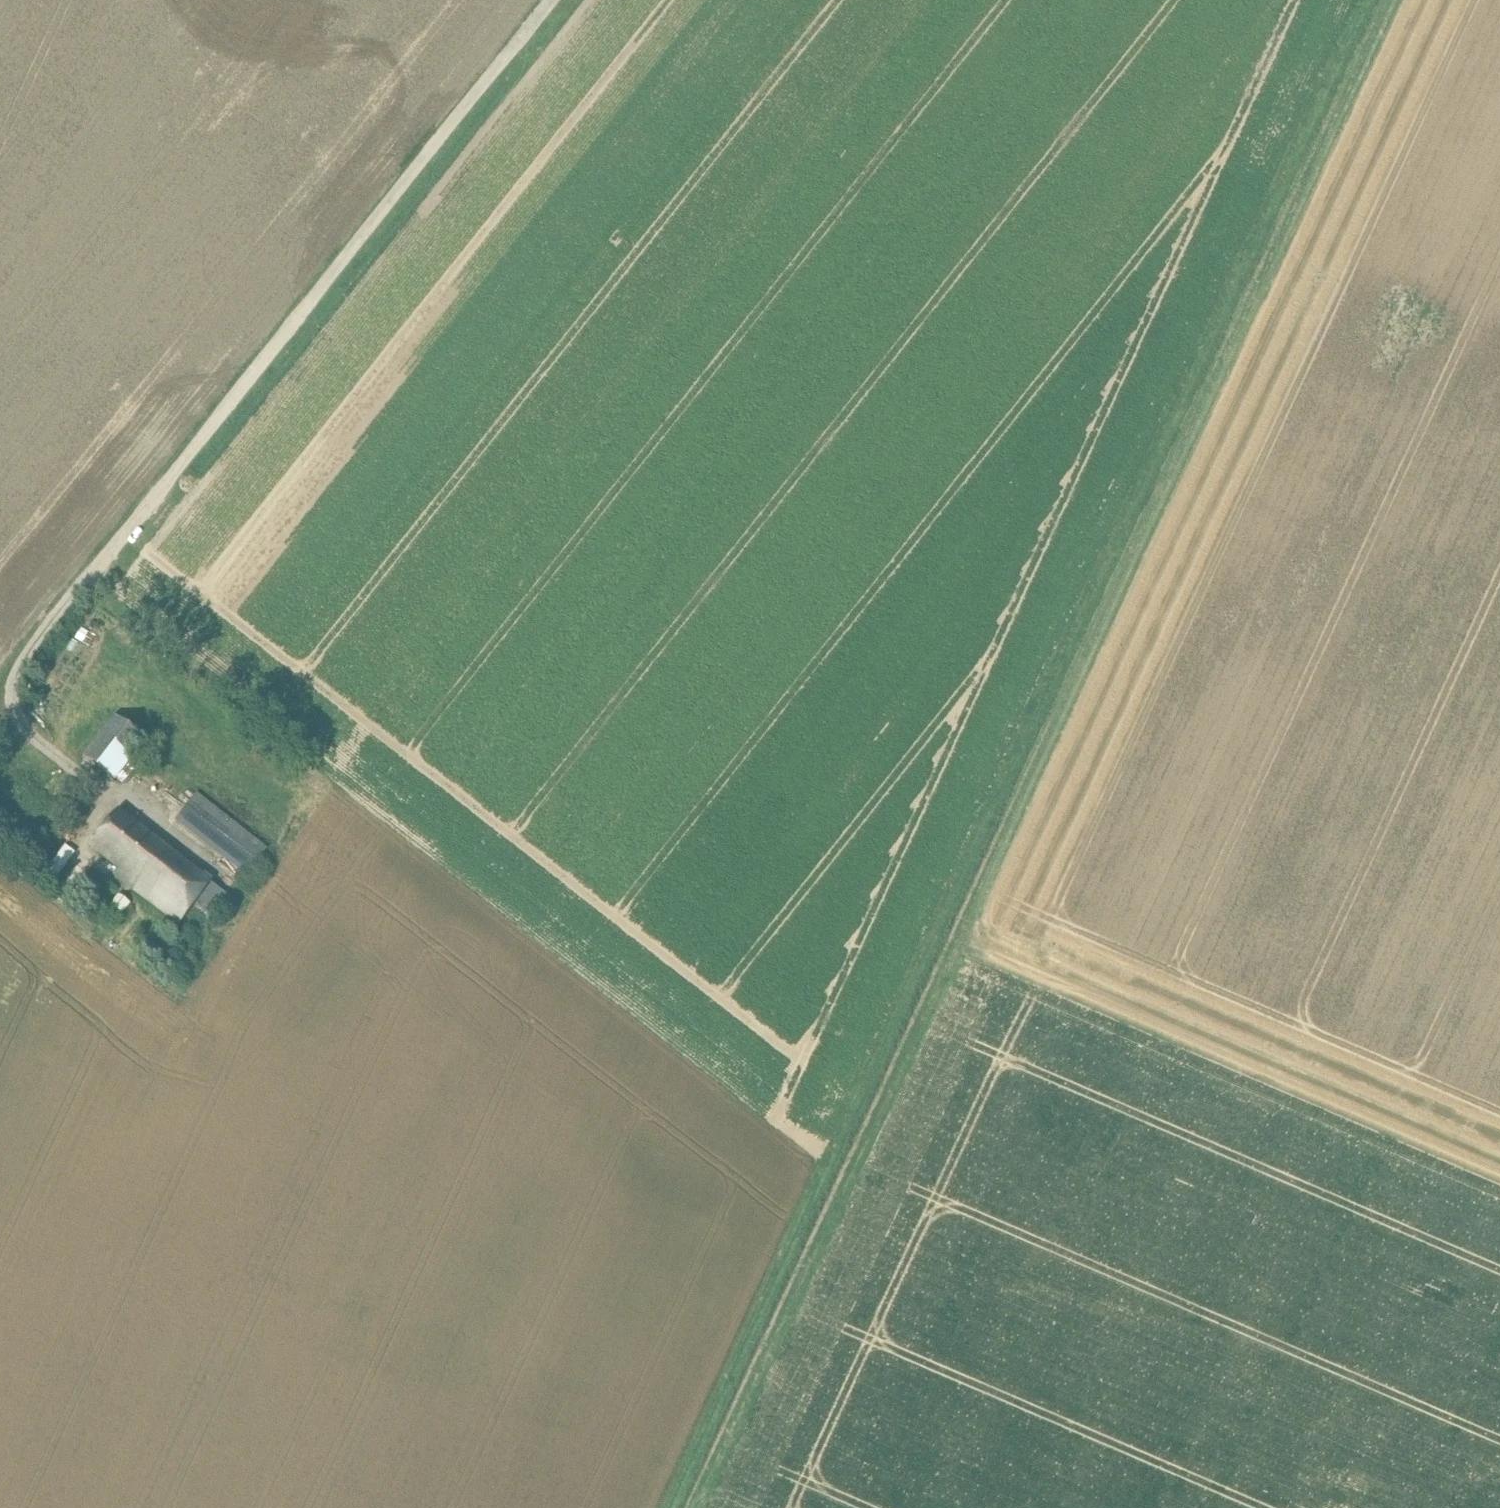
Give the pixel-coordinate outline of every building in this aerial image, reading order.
[(115,716),(83,757),(113,780),(145,739),(115,716)] [(178,822),(247,878),(267,853),(198,797),(178,822)] [(171,918),(179,924),(196,903),(214,917),(229,898),(135,823),(119,811),(91,846),(120,868),(115,874),(131,886),(171,918)] [(111,910),(120,917),(130,905),(121,898),(111,910)]
